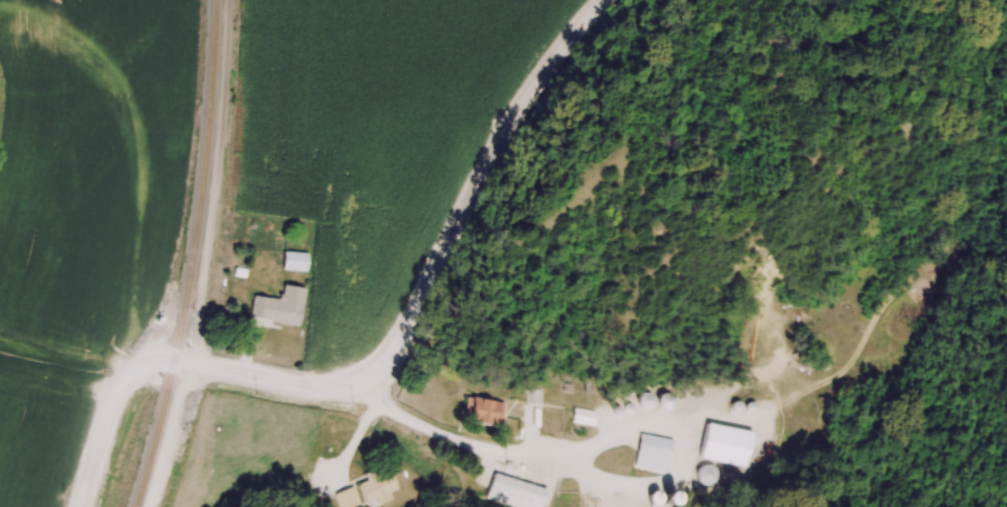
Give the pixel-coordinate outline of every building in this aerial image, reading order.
[(281,273),(305,273),(305,255),(281,255),(281,273)] [(302,290),(281,288),(279,303),(253,300),(250,322),(297,328),(302,290)] [(500,427),(504,404),(466,398),(462,421),(500,427)] [(592,427),(594,412),(572,410),(570,424),(592,427)] [(747,439),(706,432),(701,461),(742,468),(747,439)] [(667,473),(670,440),(636,436),(632,469),(667,473)] [(718,470),(700,466),(696,483),(714,487),(718,470)] [(377,501),(380,506),(394,500),(391,493),(398,490),(388,470),(380,474),(377,468),(363,475),(366,481),(357,485),(367,505),(377,501)] [(485,500),(509,506),(540,506),(545,490),(492,475),(485,500)] [(341,506),(357,506),(361,505),(352,486),(335,495),(341,506)]
